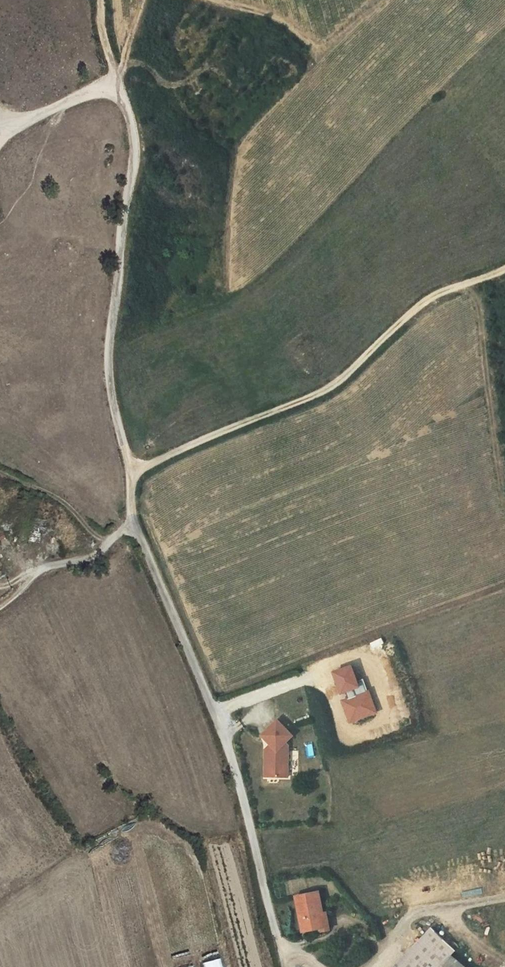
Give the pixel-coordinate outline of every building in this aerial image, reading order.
[(266,725),(265,777),(290,777),(291,725),(266,725)] [(311,887),(289,892),(295,926),(310,924),(310,927),(322,925),(319,906),(315,907),(311,887)] [(451,950),(452,948),(428,927),(391,966),(435,966),(451,950)] [(451,950),(435,966),(470,966),(451,950)]
